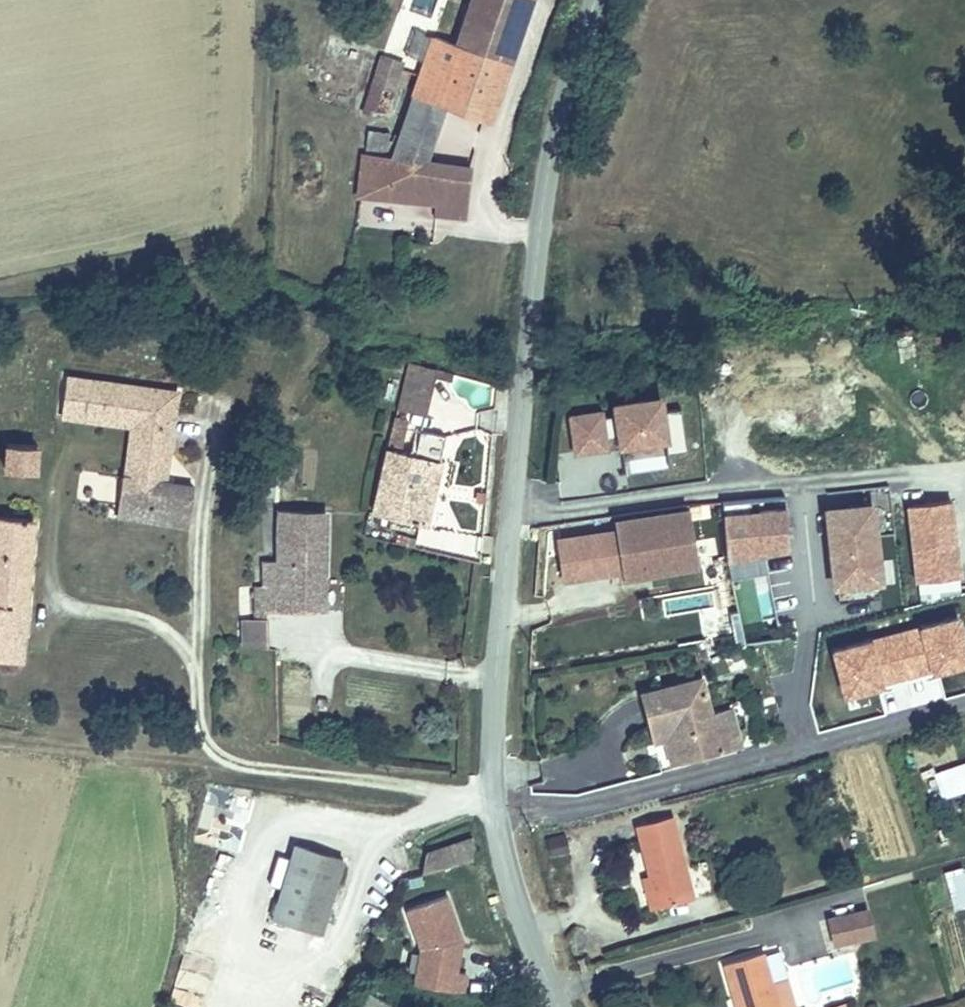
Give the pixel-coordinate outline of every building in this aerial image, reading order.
[(347,180),(453,197),(463,158),(416,148),(433,94),(486,109),(521,6),(504,0),(456,0),(445,30),(421,24),(377,143),(355,139),(347,180)] [(395,406),(424,415),(438,367),(408,358),(395,406)] [(133,422),(129,451),(144,453),(150,409),(79,399),(82,375),(64,372),(58,412),(133,422)] [(150,409),(144,453),(168,456),(178,388),(82,375),(79,399),(150,409)] [(453,375),(449,403),(494,408),(497,380),(453,375)] [(660,403),(658,390),(611,397),(612,406),(596,409),(595,405),(566,409),(571,444),(601,440),(600,430),(615,428),(617,438),(641,435),(640,425),(662,422),(663,432),(666,447),(685,444),(679,401),(660,403)] [(370,509),(420,520),(437,451),(442,430),(422,425),(417,443),(405,440),(408,425),(391,420),(370,509)] [(662,422),(640,425),(641,435),(663,432),(662,422)] [(10,442),(6,469),(35,473),(38,447),(10,442)] [(144,453),(129,451),(125,475),(141,478),(144,453)] [(121,475),(115,515),(186,524),(193,483),(164,479),(168,456),(144,453),(141,478),(125,475),(121,475)] [(71,492),(82,499),(97,476),(86,469),(71,492)] [(783,490),(720,499),(728,556),(791,546),(783,490)] [(880,575),(871,492),(826,498),(836,574),(853,572),(854,578),(880,575)] [(950,500),(910,505),(920,581),(960,576),(950,500)] [(246,621),(268,625),(268,608),(329,606),(327,505),(274,504),(273,561),(257,561),(258,602),(246,603),(246,621)] [(619,518),(627,573),(695,563),(687,508),(619,518)] [(15,660),(32,522),(0,518),(0,659),(15,660)] [(853,572),(836,574),(839,592),(882,587),(880,575),(854,578),(853,572)] [(773,585),(763,586),(765,635),(775,635),(773,585)] [(834,650),(846,694),(964,663),(964,641),(959,617),(834,650)] [(267,653),(268,625),(246,621),(236,620),(236,646),(267,653)] [(636,688),(644,724),(673,716),(683,753),(721,743),(710,704),(701,670),(636,688)] [(673,716),(644,724),(648,736),(662,732),(669,757),(683,753),(673,716)] [(942,796),(964,788),(964,758),(933,770),(942,796)] [(635,820),(649,869),(658,901),(695,889),(671,809),(635,820)] [(488,855),(482,834),(431,842),(427,867),(488,855)] [(292,841),(272,913),(322,927),(341,855),(292,841)] [(964,906),(964,864),(943,869),(953,909),(964,906)] [(658,901),(649,869),(643,871),(652,903),(658,901)] [(446,895),(407,910),(420,944),(413,982),(463,992),(467,973),(456,972),(461,938),(446,895)] [(864,910),(824,919),(831,947),(870,938),(864,910)] [(729,953),(745,1006),(776,1006),(786,1004),(767,941),(729,953)] [(824,1006),(846,1006),(844,992),(859,990),(854,959),(800,967),(806,1006),(814,1006),(824,1006)]
